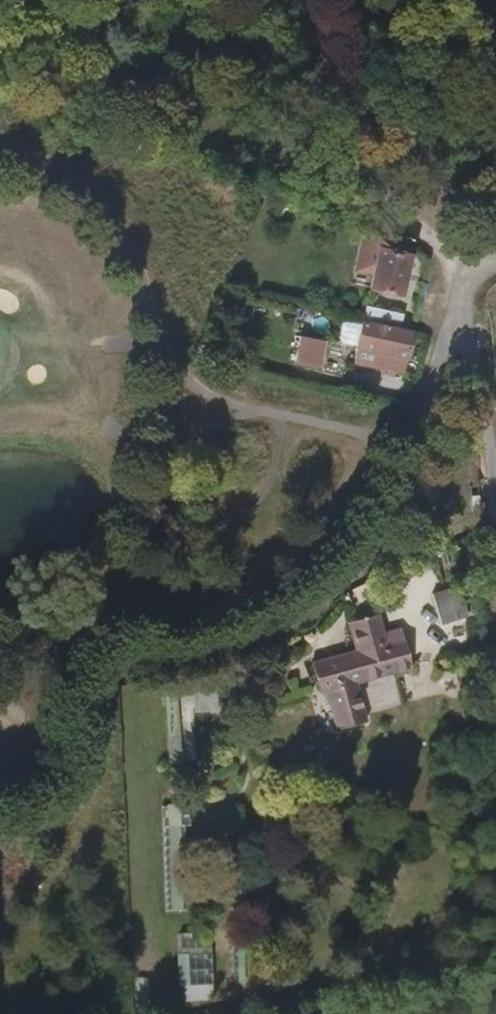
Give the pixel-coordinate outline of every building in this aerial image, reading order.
[(397,250),(399,240),(390,237),(386,248),(372,245),(361,283),(395,292),(405,253),(397,250)] [(410,362),(415,335),(361,322),(355,349),(410,362)] [(296,365),(320,368),(323,340),(300,337),(296,365)] [(455,520),(480,518),(478,496),(452,498),(455,520)] [(481,635),(478,604),(444,610),(451,641),(481,635)] [(360,631),(364,665),(412,658),(403,606),(382,611),(383,628),(360,631)] [(331,698),(337,739),(360,735),(353,694),(395,686),(403,692),(420,687),(412,658),(364,665),(318,672),(321,699),(331,698)]
